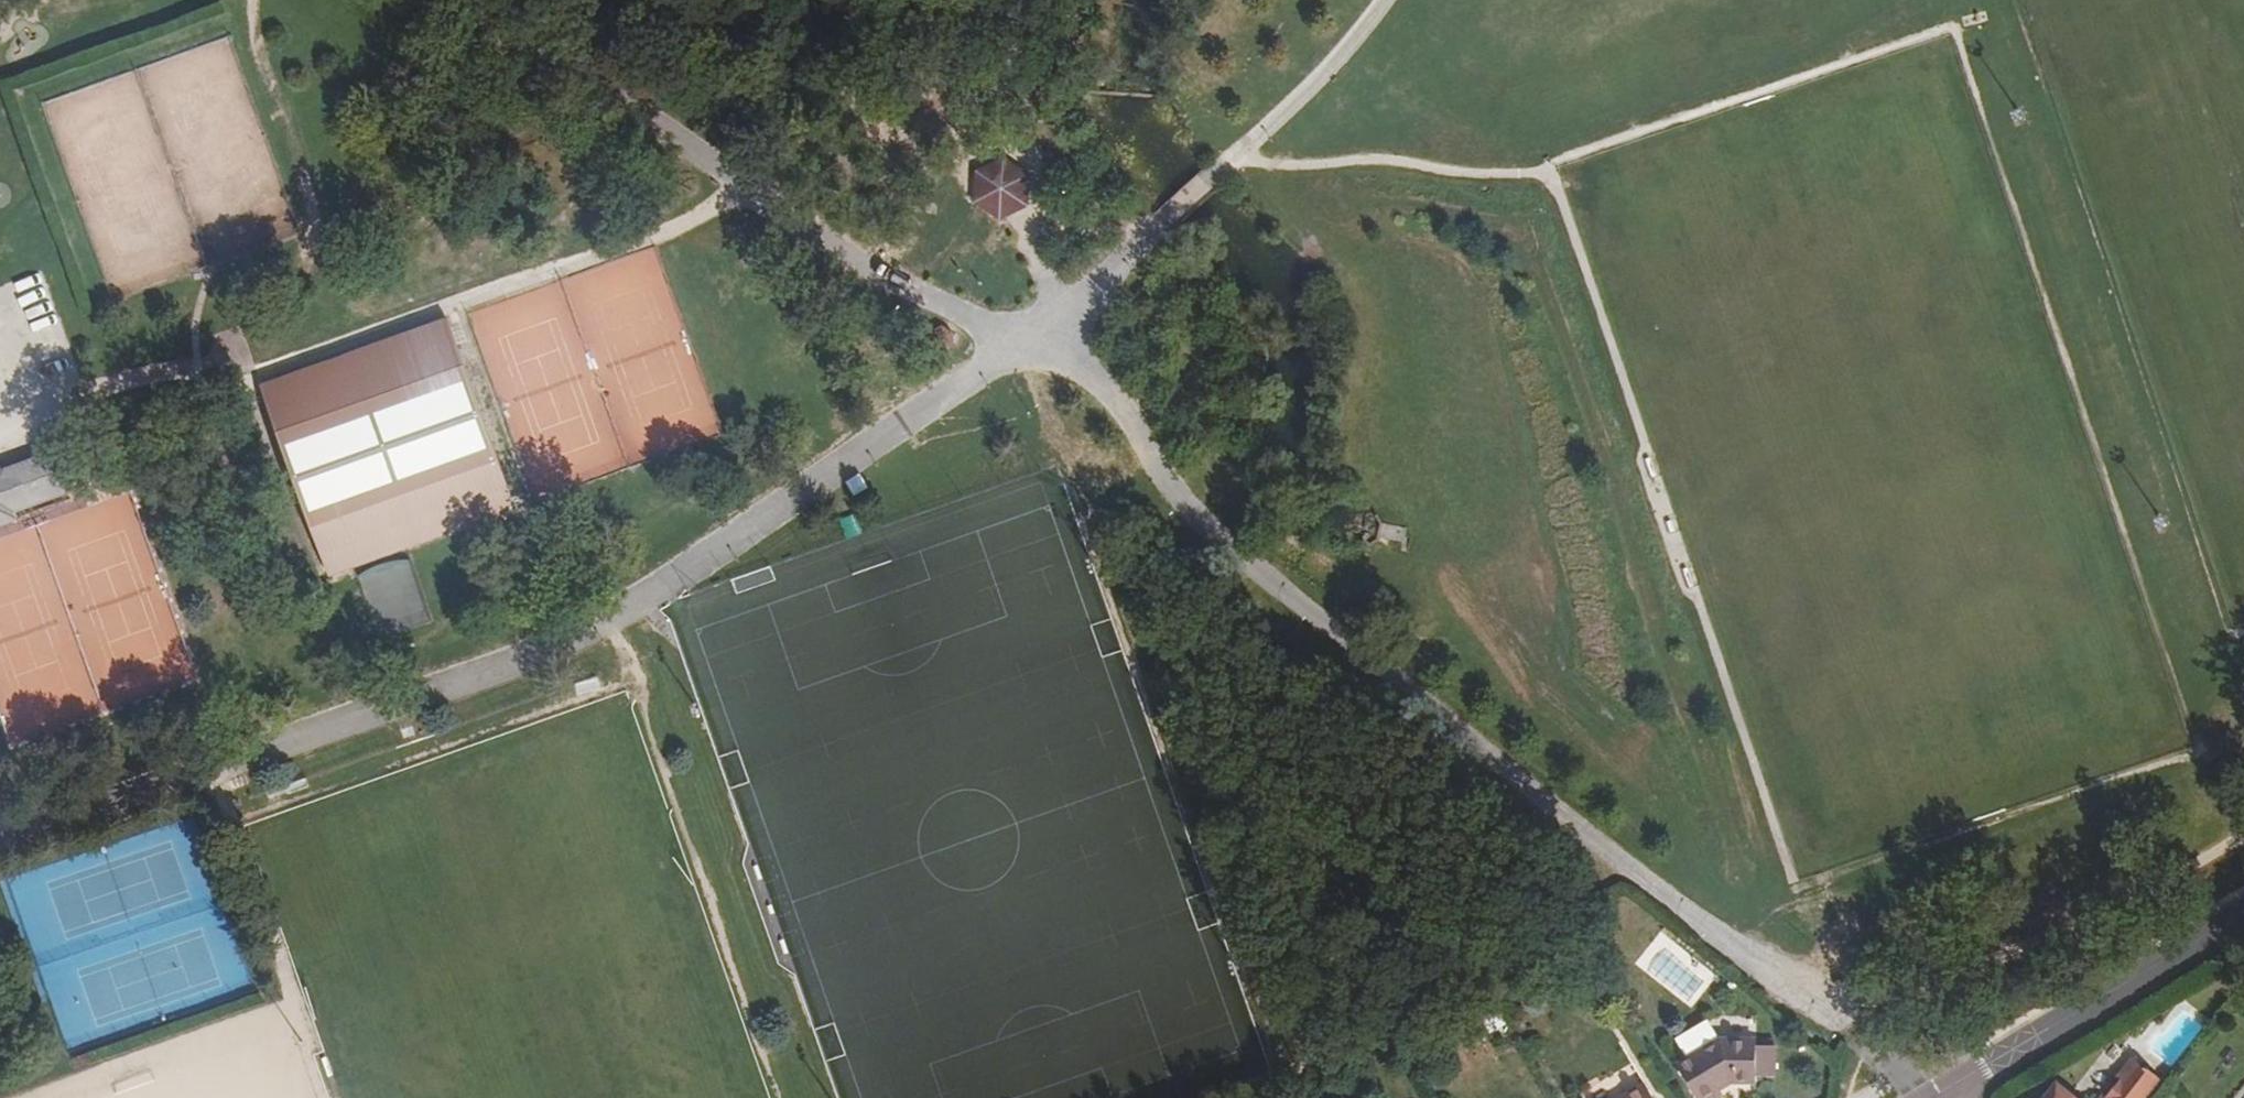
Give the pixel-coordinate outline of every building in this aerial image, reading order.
[(975,201),(999,217),(1023,205),(1024,177),(1002,162),(977,174),(975,201)] [(531,502),(463,316),(262,390),(330,575),(531,502)] [(14,514),(69,492),(62,473),(75,469),(67,446),(59,449),(55,437),(35,444),(40,458),(2,472),(0,466),(0,511),(12,507),(14,514)] [(17,522),(14,514),(12,507),(0,511),(0,528),(17,522)] [(1380,524),(1377,538),(1403,544),(1406,530),(1380,524)] [(378,635),(429,624),(415,559),(364,571),(378,635)] [(1727,1080),(1748,1080),(1748,1076),(1767,1076),(1767,1045),(1748,1045),(1748,1039),(1712,1039),(1667,1065),(1687,1097),(1706,1097),(1715,1093),(1713,1088),(1727,1080)] [(2163,1079),(2137,1058),(2104,1097),(2148,1097),(2163,1079)] [(1634,1086),(1614,1097),(1641,1097),(1634,1086)] [(2058,1086),(2048,1097),(2073,1097),(2058,1086)]
